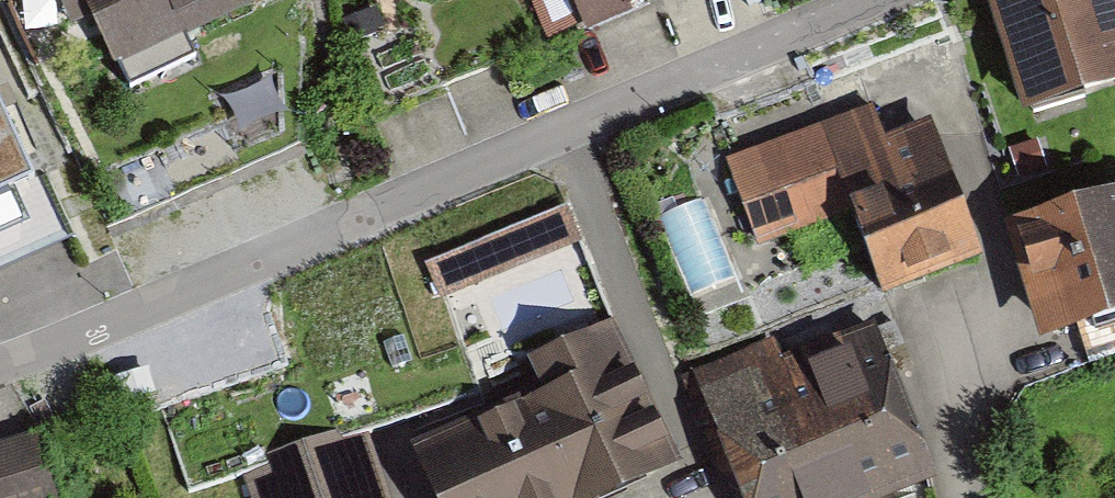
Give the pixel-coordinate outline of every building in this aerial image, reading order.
[(265,5),(263,0),(50,0),(61,26),(94,12),(117,67),(265,5)] [(592,30),(657,0),(578,0),(592,30)] [(1037,109),(1114,80),(1114,0),(997,0),(1037,109)] [(871,99),(723,157),(757,244),(847,208),(881,293),(981,254),(932,128),(889,145),(871,99)] [(28,221),(12,185),(33,177),(0,102),(0,234),(28,221)] [(1034,218),(1066,326),(1114,312),(1114,195),(1034,218)] [(572,241),(560,211),(460,253),(473,282),(572,241)] [(444,497),(588,497),(679,457),(613,313),(525,353),(543,392),(421,448),(444,497)] [(697,385),(744,497),(890,497),(928,482),(861,318),(697,385)] [(238,476),(246,497),(386,497),(362,432),(238,476)] [(45,435),(0,446),(0,497),(61,497),(45,435)]
